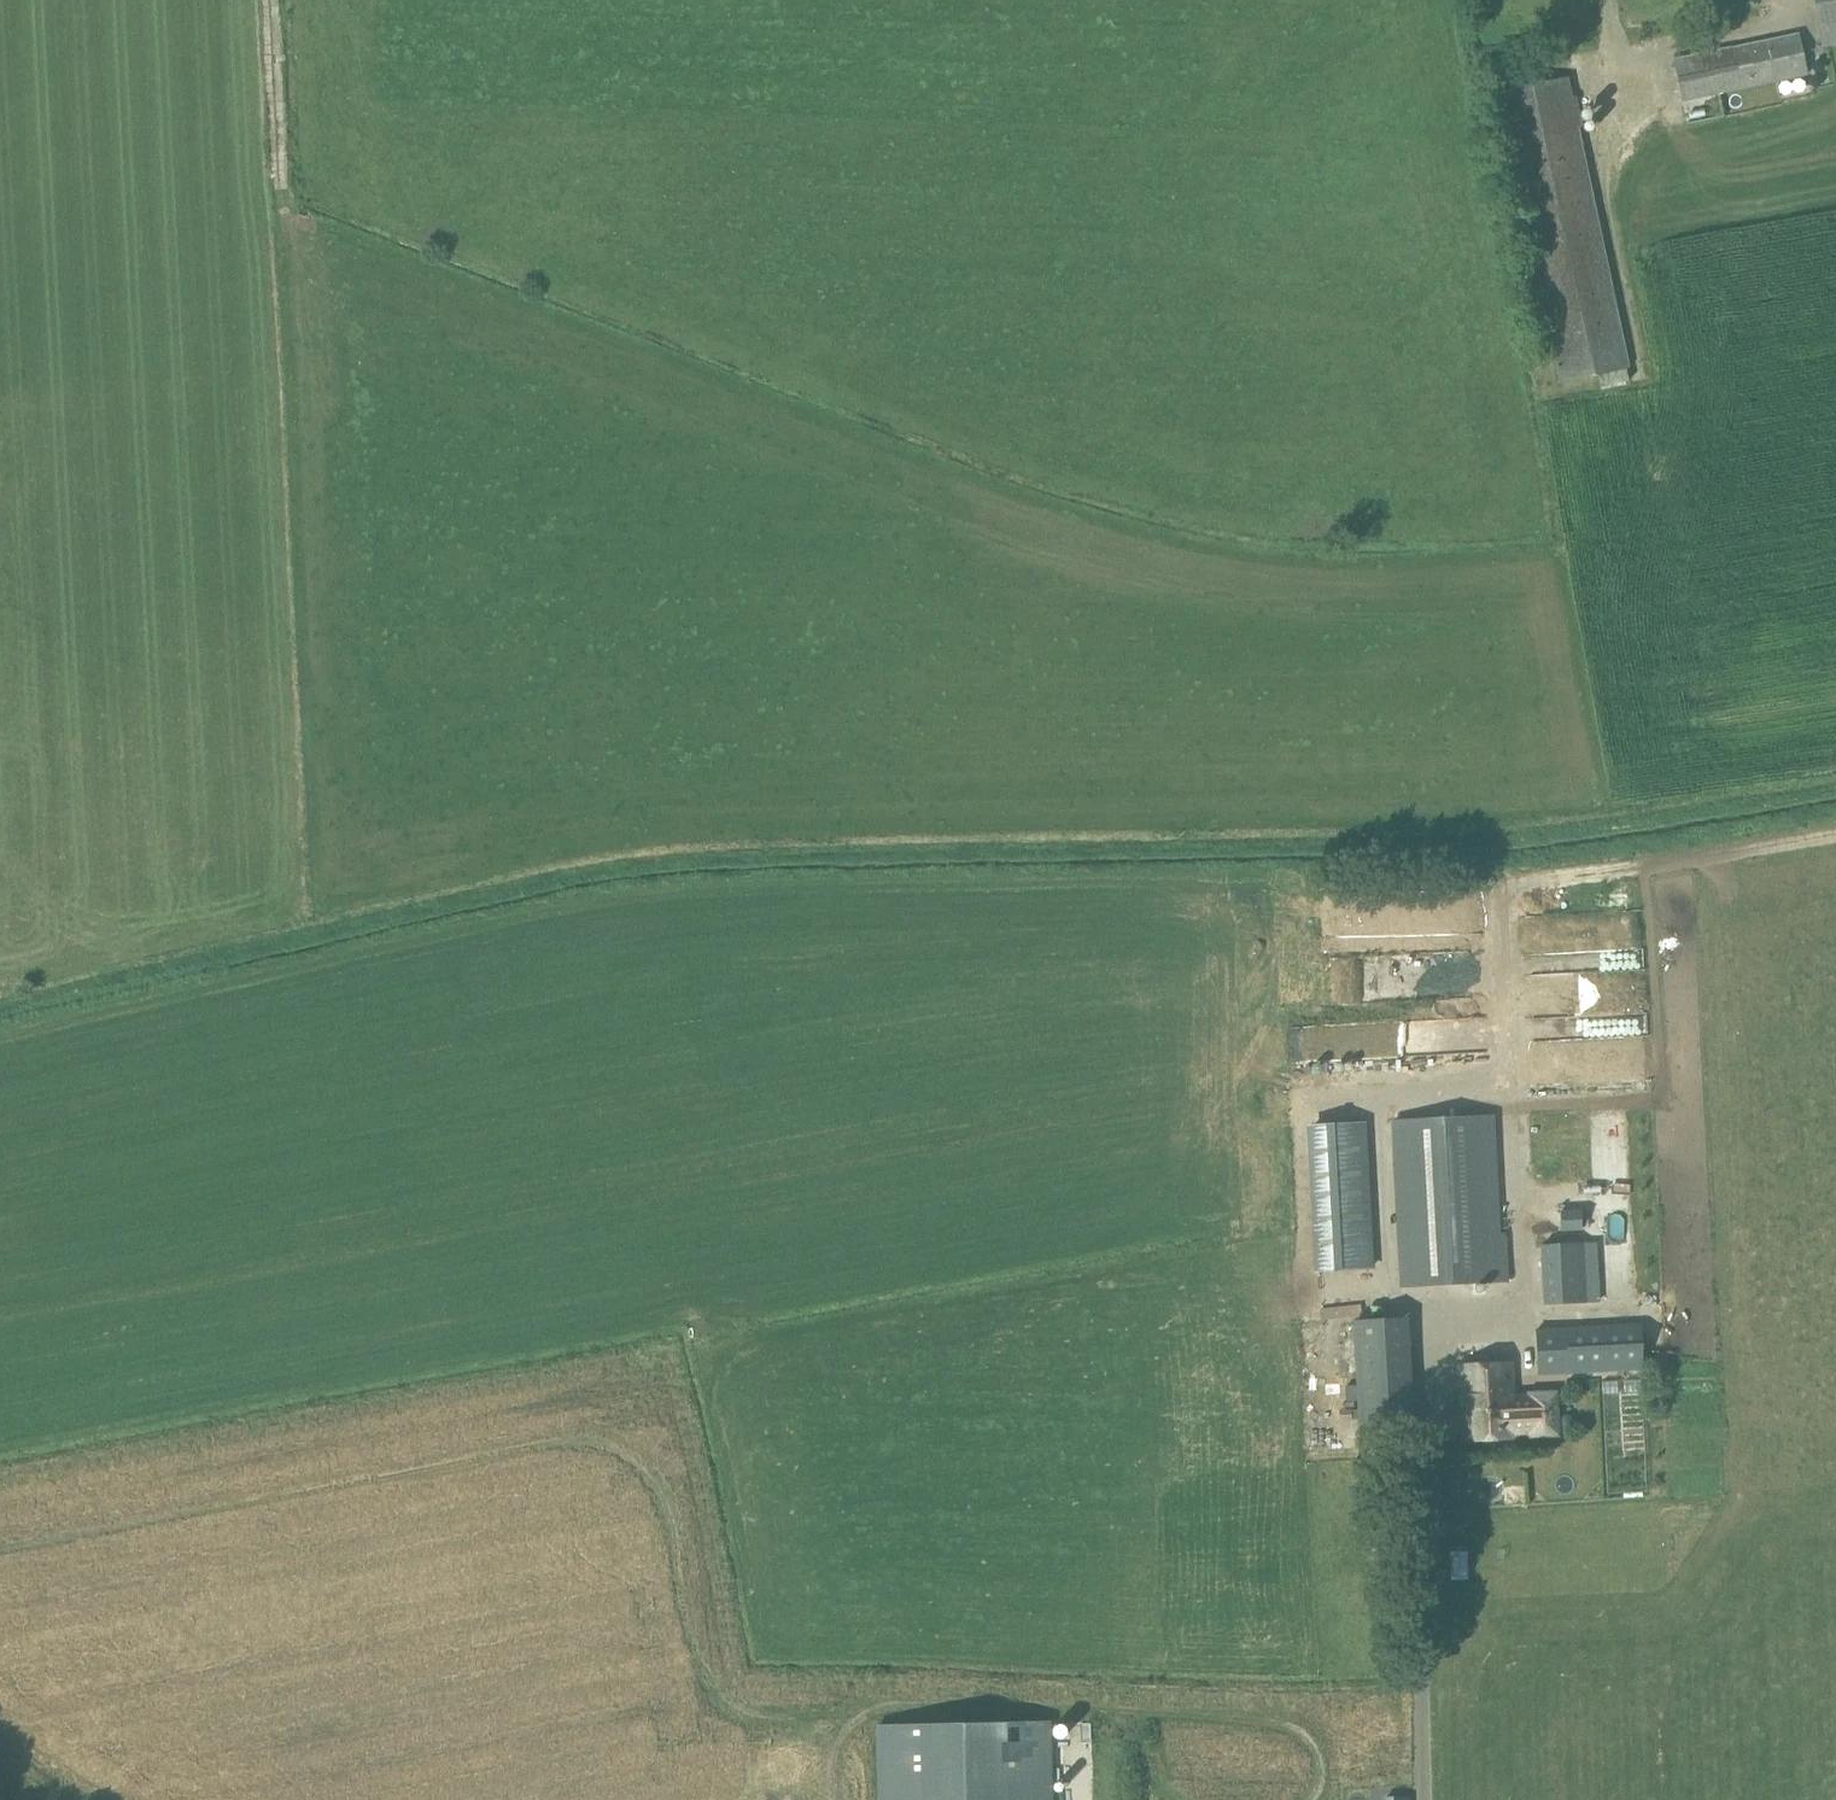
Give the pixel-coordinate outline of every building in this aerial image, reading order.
[(1822,49),(1835,46),(1835,0),(1814,0),(1822,49)] [(1807,74),(1798,35),(1675,61),(1684,100),(1807,74)] [(1559,384),(1631,368),(1579,127),(1583,127),(1577,98),(1573,98),(1569,78),(1493,94),(1508,164),(1513,162),(1559,384)] [(1354,960),(1357,992),(1382,989),(1379,958),(1354,960)] [(1325,1060),(1439,1057),(1438,1022),(1375,1023),(1375,1006),(1354,1006),(1355,1019),(1324,1020),(1325,1060)] [(1495,1115),(1391,1121),(1400,1289),(1509,1283),(1507,1238),(1501,1239),(1495,1115)] [(1312,1125),(1320,1270),(1370,1267),(1362,1123),(1312,1125)] [(1561,1210),(1561,1232),(1583,1232),(1582,1210),(1561,1210)] [(1587,1304),(1585,1244),(1541,1246),(1544,1306),(1587,1304)] [(1358,1423),(1410,1420),(1407,1317),(1354,1320),(1358,1423)] [(1641,1324),(1536,1329),(1538,1377),(1644,1371),(1641,1324)] [(1530,1403),(1515,1403),(1513,1364),(1461,1366),(1465,1441),(1516,1438),(1516,1434),(1532,1434),(1532,1437),(1559,1436),(1557,1393),(1530,1395),(1530,1403)] [(1077,1747),(1087,1746),(1087,1724),(1066,1725),(1067,1736),(1076,1735),(1077,1747)]
